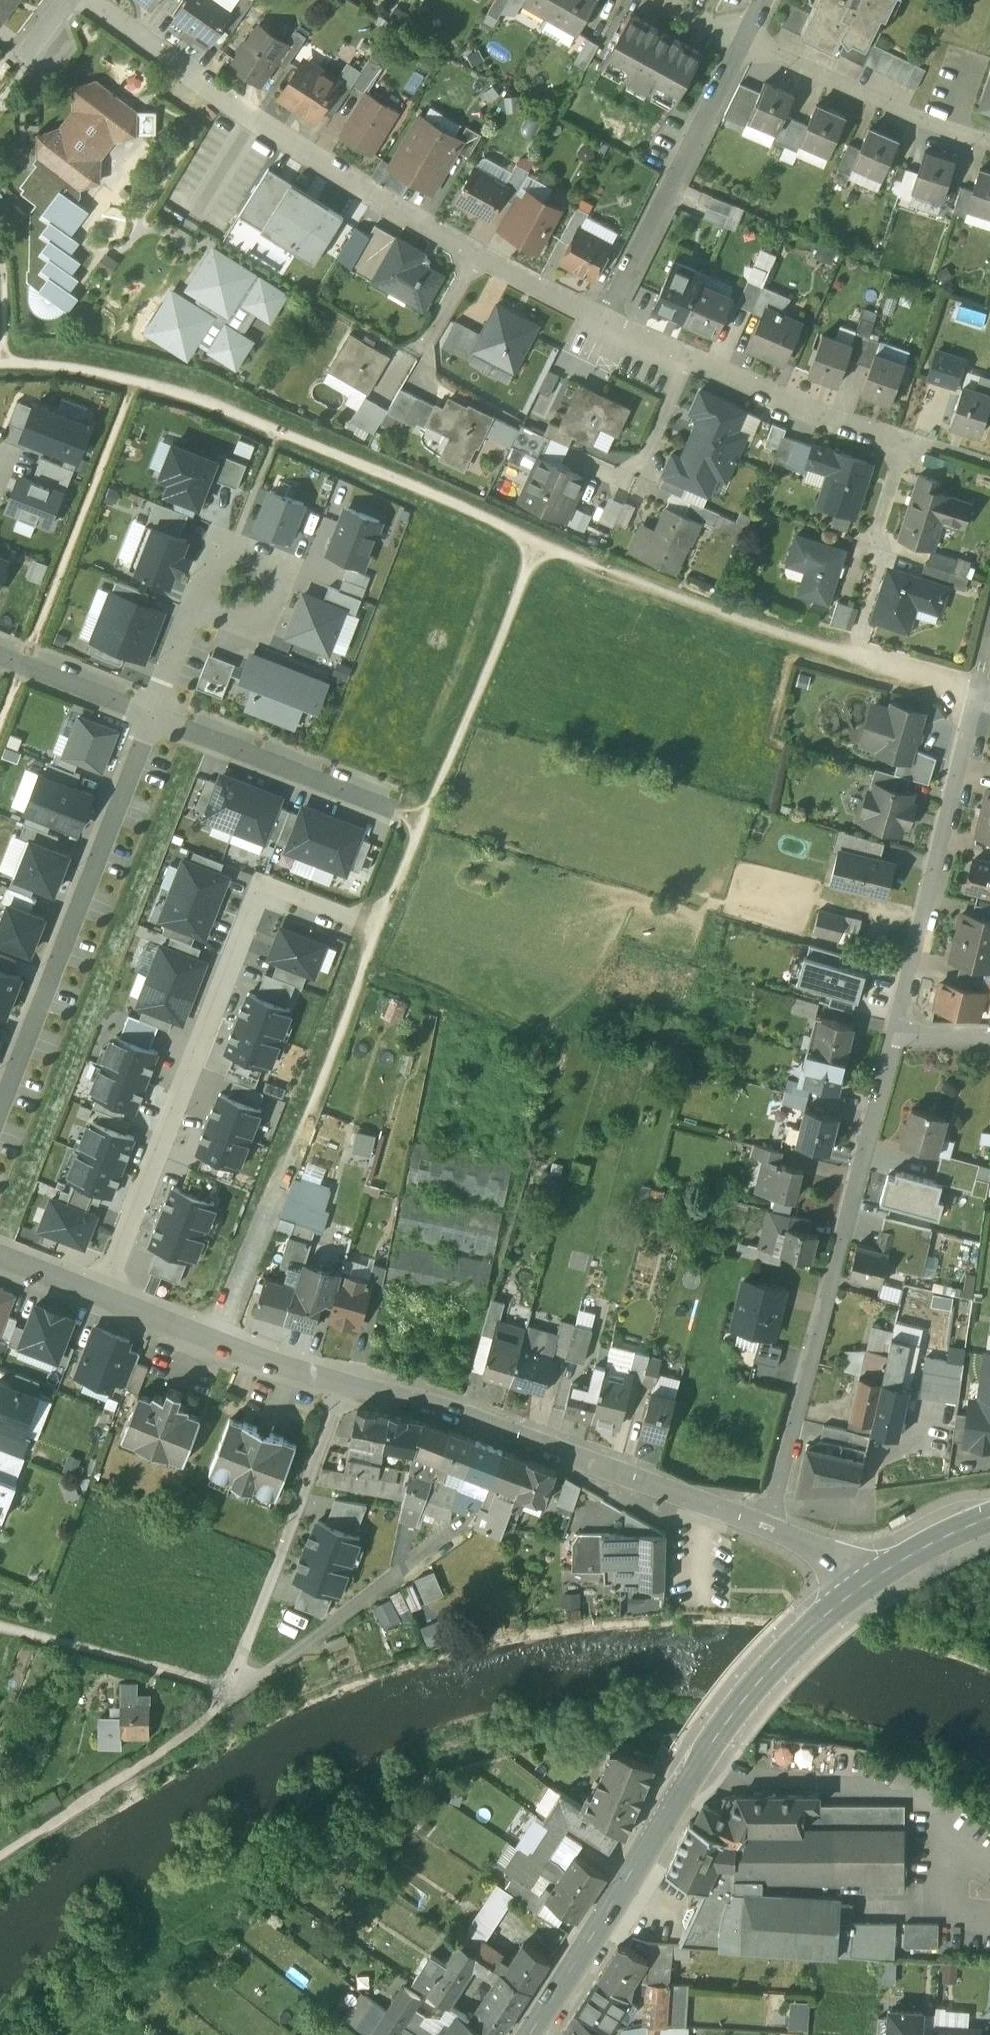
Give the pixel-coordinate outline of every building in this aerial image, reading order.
[(2,22),(18,0),(0,0),(0,21),(2,22)] [(176,17),(198,32),(196,35),(208,43),(223,21),(233,7),(231,6),(223,0),(188,0),(176,17)] [(231,6),(233,7),(223,21),(233,28),(253,0),(235,0),(231,6)] [(488,11),(498,18),(509,0),(494,0),(488,11)] [(523,0),(551,16),(560,0),(523,0)] [(551,16),(578,32),(597,0),(560,0),(551,16)] [(810,14),(801,32),(835,49),(841,37),(845,35),(849,41),(854,37),(867,44),(871,36),(883,11),(887,13),(893,0),(817,0),(810,14)] [(867,44),(854,37),(849,41),(845,35),(841,37),(835,49),(801,32),(810,14),(792,5),(782,27),(865,67),(875,45),(878,39),(871,36),(867,44)] [(703,54),(631,14),(603,65),(605,66),(603,71),(621,82),(624,76),(630,80),(627,85),(646,95),(649,90),(655,93),(652,98),(671,109),(674,104),(675,105),(703,54)] [(273,37),(258,27),(249,41),(244,42),(240,48),(241,53),(234,64),(248,73),(251,70),(264,79),(277,61),(288,43),(287,42),(275,34),(273,37)] [(306,37),(295,30),(287,42),(288,43),(277,61),(286,67),(306,37)] [(588,38),(575,62),(586,68),(599,44),(588,38)] [(926,69),(875,45),(866,65),(917,89),(926,69)] [(370,57),(353,84),(366,92),(367,93),(368,92),(384,66),(370,57)] [(314,76),(301,67),(282,97),(315,118),(321,109),(339,81),(337,80),(319,69),(314,76)] [(339,81),(321,109),(332,116),(352,86),(339,77),(337,80),(339,81)] [(136,111),(98,80),(77,86),(76,109),(61,129),(40,134),(40,156),(79,187),(89,183),(101,181),(101,158),(115,139),(125,136),(125,135),(135,132),(136,111)] [(794,95),(766,83),(750,119),(778,131),(786,115),(794,95)] [(378,97),(368,92),(367,93),(366,92),(340,135),(372,155),(399,111),(389,105),(388,99),(383,96),(378,97)] [(846,117),(817,105),(808,125),(801,141),(803,142),(830,154),(846,117)] [(155,111),(136,111),(135,132),(155,132),(155,133),(157,133),(157,111),(155,111)] [(797,120),(786,115),(778,131),(773,140),(786,146),(797,120)] [(457,140),(419,118),(391,166),(429,189),(453,148),(458,141),(457,140)] [(797,120),(786,146),(798,151),(803,142),(801,141),(808,125),(797,120)] [(481,134),(466,125),(457,140),(458,141),(453,148),(468,157),(481,134)] [(899,140),(870,128),(861,148),(854,164),(855,165),(883,177),(899,140)] [(861,148),(850,144),(839,169),(851,174),(855,165),(854,164),(861,148)] [(955,161),(925,151),(918,172),(913,189),(915,189),(943,199),(955,161)] [(79,187),(40,156),(36,161),(40,164),(24,185),(27,187),(23,192),(39,203),(33,211),(32,269),(30,269),(30,280),(30,293),(32,296),(32,301),(36,308),(42,311),(49,313),(56,313),(60,310),(63,306),(67,308),(77,295),(68,288),(77,277),(70,271),(79,260),(69,252),(78,240),(69,233),(87,210),(76,201),(80,195),(89,183),(79,187)] [(515,164),(502,188),(504,189),(500,197),(511,204),(515,195),(528,172),(515,164)] [(491,179),(474,169),(458,196),(467,201),(469,213),(478,211),(489,217),(500,197),(504,189),(502,188),(490,181),(491,179)] [(918,172),(907,169),(899,195),(912,199),(915,189),(913,189),(918,172)] [(980,169),(973,190),(968,206),(969,207),(989,214),(989,172),(980,169)] [(240,214),(261,228),(289,183),(268,170),(240,214)] [(316,261),(344,217),(289,183),(261,228),(316,261)] [(973,190),(962,186),(954,213),(966,217),(969,207),(968,206),(973,190)] [(546,202),(531,193),(526,201),(508,233),(537,249),(552,222),(556,220),(560,213),(558,204),(550,200),(546,202)] [(511,204),(498,227),(508,233),(526,201),(515,195),(511,204)] [(735,205),(713,196),(704,218),(726,227),(735,205)] [(16,206),(3,218),(0,214),(0,215),(0,227),(3,230),(9,225),(11,227),(24,214),(16,206)] [(589,213),(577,207),(573,216),(584,222),(589,213)] [(584,222),(573,216),(561,239),(571,244),(579,228),(581,229),(584,222)] [(352,265),(369,236),(355,228),(338,257),(352,265)] [(581,229),(579,228),(571,244),(562,262),(594,279),(612,245),(581,229)] [(395,241),(373,229),(369,236),(356,259),(378,272),(395,241)] [(443,275),(419,262),(424,253),(397,237),(395,241),(378,272),(373,280),(424,308),(443,275)] [(212,284),(197,307),(240,335),(255,310),(270,320),(286,296),(215,250),(199,275),(212,284)] [(706,273),(675,259),(654,308),(684,321),(701,284),(706,273)] [(764,286),(749,280),(738,305),(752,312),(764,286)] [(733,299),(701,284),(684,321),(717,336),(733,299)] [(781,294),(764,286),(752,312),(763,317),(767,309),(773,311),(781,294)] [(235,367),(251,342),(188,302),(179,316),(164,306),(148,331),(188,356),(197,342),(235,367)] [(539,325),(498,304),(482,334),(474,349),(475,350),(515,370),(539,325)] [(773,311),(767,309),(763,317),(757,330),(759,336),(752,350),(784,364),(802,324),(773,311)] [(482,334),(466,326),(454,350),(471,359),(475,350),(474,349),(482,334)] [(869,336),(856,332),(852,344),(853,345),(848,359),(859,363),(869,336)] [(389,357),(350,334),(329,370),(368,393),(389,357)] [(852,344),(822,334),(809,372),(839,383),(848,359),(853,345),(852,344)] [(881,341),(869,336),(859,363),(870,367),(875,353),(876,354),(881,341)] [(964,358),(937,350),(929,377),(956,385),(964,358)] [(876,354),(875,353),(870,367),(861,391),(892,402),(906,364),(876,354)] [(981,374),(968,370),(963,386),(976,390),(981,374)] [(981,374),(976,390),(989,395),(989,376),(981,374)] [(629,408),(580,385),(561,427),(561,428),(573,434),(586,439),(595,420),(619,431),(629,408)] [(963,386),(951,423),(981,433),(989,405),(989,395),(976,390),(963,386)] [(401,388),(388,411),(406,420),(419,396),(401,388)] [(747,411),(701,390),(691,412),(701,416),(692,436),(738,457),(747,435),(748,434),(739,430),(747,411)] [(437,405),(419,396),(406,420),(417,425),(419,422),(426,426),(428,423),(437,405)] [(450,397),(445,407),(437,404),(437,405),(428,423),(445,431),(446,429),(457,434),(445,459),(465,468),(477,444),(479,445),(493,416),(477,409),(477,410),(450,397)] [(365,398),(353,420),(375,433),(388,411),(365,398)] [(78,459),(81,459),(94,424),(36,401),(33,408),(26,427),(22,437),(78,459)] [(33,408),(16,402),(9,421),(26,427),(33,408)] [(761,417),(747,411),(739,430),(748,434),(747,435),(752,437),(761,417)] [(561,427),(549,422),(544,434),(551,437),(568,445),(573,434),(561,428),(561,427)] [(787,429),(773,424),(765,446),(778,451),(784,436),(787,429)] [(544,434),(523,425),(513,445),(540,458),(540,456),(542,457),(551,437),(544,434)] [(692,436),(683,457),(673,452),(664,474),(688,485),(710,495),(718,476),(727,480),(738,457),(692,436)] [(784,436),(778,451),(774,460),(787,466),(797,440),(784,436)] [(238,450),(253,454),(256,443),(241,438),(238,450)] [(815,446),(797,440),(787,466),(807,473),(809,466),(808,465),(815,446)] [(216,460),(174,444),(161,476),(172,480),(167,493),(199,505),(209,479),(216,460)] [(874,464),(815,444),(815,446),(808,465),(809,466),(829,472),(819,504),(856,516),(874,464)] [(67,454),(63,465),(73,469),(75,469),(78,459),(67,454)] [(209,479),(236,489),(246,465),(219,454),(216,460),(209,479)] [(540,458),(521,500),(539,508),(543,499),(569,511),(584,476),(542,457),(540,456),(540,458)] [(32,479),(65,491),(73,469),(63,465),(41,457),(32,479)] [(941,481),(921,474),(917,485),(937,491),(941,481)] [(52,527),(65,491),(32,479),(21,475),(7,511),(52,527)] [(688,485),(666,475),(661,486),(683,496),(688,485)] [(937,491),(917,485),(901,537),(934,547),(945,516),(965,522),(971,502),(937,491)] [(256,529),(289,542),(305,502),(271,490),(256,529)] [(721,513),(692,500),(686,514),(698,519),(698,520),(703,522),(714,528),(721,513)] [(156,502),(147,524),(181,536),(189,515),(156,502)] [(686,514),(668,506),(655,537),(640,530),(630,552),(677,572),(691,541),(694,542),(703,522),(698,520),(698,519),(686,514)] [(330,554),(363,566),(380,519),(348,507),(330,554)] [(130,568),(171,584),(176,570),(180,571),(186,556),(182,554),(188,539),(181,536),(147,524),(130,568)] [(847,550),(798,534),(790,559),(809,565),(800,593),(830,603),(847,550)] [(958,559),(932,551),(928,563),(953,571),(954,572),(958,559)] [(928,563),(926,563),(922,577),(949,585),(953,571),(928,563)] [(344,579),(367,588),(371,577),(348,568),(344,579)] [(922,577),(895,568),(888,592),(883,590),(875,618),(910,630),(919,600),(942,607),(949,585),(922,577)] [(344,579),(340,590),(363,599),(367,588),(344,579)] [(116,581),(112,592),(146,605),(150,594),(116,581)] [(346,610),(357,614),(363,599),(340,590),(330,586),(324,601),(346,610)] [(112,592),(103,616),(155,636),(164,612),(146,605),(112,592)] [(330,652),(346,610),(324,601),(304,594),(288,636),(330,652)] [(854,606),(839,601),(831,624),(847,627),(854,606)] [(145,660),(155,636),(103,616),(93,641),(126,653),(145,660)] [(89,652),(122,664),(126,653),(93,641),(89,652)] [(212,654),(199,688),(223,697),(236,663),(212,654)] [(318,708),(327,684),(252,655),(243,679),(257,684),(248,707),(295,724),(304,702),(318,708)] [(892,703),(891,709),(874,704),(868,727),(872,737),(882,739),(880,746),(895,750),(893,756),(899,758),(910,761),(913,748),(915,742),(919,740),(921,734),(919,730),(924,713),(892,703)] [(117,731),(80,716),(65,755),(80,761),(103,770),(117,731)] [(936,758),(913,748),(910,761),(899,758),(894,774),(910,779),(929,784),(936,758)] [(75,773),(80,761),(65,755),(57,753),(53,764),(75,773)] [(49,763),(44,775),(76,787),(81,775),(75,773),(53,764),(49,763)] [(894,774),(875,768),(871,784),(876,785),(876,784),(906,793),(910,779),(894,774)] [(41,773),(26,811),(28,812),(53,821),(78,831),(93,794),(76,787),(44,775),(41,773)] [(252,785),(222,774),(218,784),(207,812),(205,818),(214,823),(210,833),(230,841),(235,830),(252,785)] [(218,784),(207,779),(196,808),(207,812),(218,784)] [(906,793),(876,784),(876,785),(874,793),(868,791),(862,813),(867,815),(865,824),(901,834),(903,826),(909,827),(915,805),(910,804),(912,795),(906,793)] [(282,797),(252,785),(235,830),(264,841),(267,836),(278,806),(282,797)] [(289,810),(278,806),(267,836),(278,840),(289,810)] [(334,817),(305,806),(301,815),(289,844),(287,850),(317,861),(334,817)] [(301,815),(289,810),(278,840),(289,844),(301,815)] [(48,832),(53,821),(28,812),(24,823),(26,823),(48,832)] [(983,812),(978,835),(989,838),(989,813),(983,812)] [(364,829),(334,817),(317,861),(347,873),(349,867),(361,838),(364,829)] [(28,838),(54,849),(59,836),(48,832),(26,823),(20,837),(28,840),(28,838)] [(885,844),(838,830),(833,851),(838,853),(846,854),(846,853),(881,861),(885,844)] [(54,849),(28,838),(28,840),(14,876),(36,884),(54,892),(69,855),(54,849)] [(361,838),(349,867),(360,871),(372,842),(361,838)] [(190,860),(219,871),(222,862),(193,851),(190,860)] [(881,861),(846,853),(846,854),(838,853),(831,883),(885,896),(893,864),(881,861)] [(181,857),(169,888),(219,907),(231,876),(219,871),(190,860),(181,857)] [(975,859),(967,889),(989,895),(989,862),(975,859)] [(32,895),(36,884),(14,876),(10,887),(32,895)] [(9,904),(31,912),(37,897),(32,895),(10,887),(8,886),(2,901),(9,904)] [(169,888),(156,921),(165,925),(195,936),(206,940),(219,907),(169,888)] [(975,903),(973,915),(989,920),(989,907),(975,903)] [(9,904),(0,927),(0,940),(30,953),(44,917),(31,912),(9,904)] [(845,918),(819,911),(813,933),(839,940),(845,918)] [(963,913),(957,936),(989,944),(989,920),(973,915),(963,913)] [(195,936),(165,925),(162,933),(172,937),(192,944),(195,936)] [(282,929),(270,959),(279,962),(309,974),(315,976),(326,946),(282,929)] [(957,936),(952,959),(961,962),(986,968),(989,969),(989,944),(957,936)] [(192,944),(172,937),(168,946),(197,958),(201,948),(192,944)] [(160,943),(147,975),(196,993),(208,962),(197,958),(168,946),(160,943)] [(806,958),(839,966),(842,954),(810,946),(806,958)] [(12,973),(17,960),(0,953),(0,969),(12,973)] [(860,1000),(867,974),(839,966),(806,958),(800,984),(833,993),(857,999),(860,1000)] [(309,974),(279,962),(273,977),(296,985),(303,988),(309,974)] [(986,968),(961,962),(958,973),(983,980),(986,968)] [(7,1014),(21,977),(12,973),(0,969),(0,1011),(7,1014)] [(983,980),(958,973),(955,985),(981,991),(983,980)] [(273,977),(266,974),(257,996),(287,1008),(296,985),(273,977)] [(147,975),(135,1007),(143,1011),(172,1022),(183,1026),(196,993),(147,975)] [(955,985),(942,982),(936,1006),(979,1017),(985,993),(981,991),(955,985)] [(257,996),(249,993),(244,1005),(241,1003),(234,1021),(279,1039),(291,1009),(287,1008),(257,996)] [(857,999),(833,993),(829,1005),(854,1012),(857,999)] [(819,1004),(795,997),(791,1011),(815,1017),(819,1004)] [(172,1022),(143,1011),(140,1019),(159,1026),(169,1030),(172,1022)] [(150,1048),(159,1026),(140,1019),(129,1015),(120,1037),(150,1048)] [(854,1025),(823,1018),(818,1037),(812,1036),(809,1050),(847,1059),(854,1025)] [(231,1040),(226,1052),(233,1055),(264,1067),(267,1068),(279,1039),(234,1021),(227,1039),(231,1040)] [(112,1034),(101,1063),(148,1082),(160,1052),(150,1048),(120,1037),(112,1034)] [(847,1059),(809,1050),(806,1064),(811,1065),(807,1083),(806,1084),(810,1085),(839,1092),(847,1059)] [(264,1067),(233,1055),(225,1077),(234,1081),(255,1089),(264,1067)] [(101,1063),(89,1093),(96,1096),(127,1108),(137,1111),(148,1082),(101,1063)] [(807,1083),(789,1078),(786,1090),(808,1096),(810,1085),(806,1084),(807,1083)] [(255,1089),(234,1081),(229,1096),(258,1107),(265,1093),(255,1089)] [(808,1096),(786,1090),(782,1103),(805,1109),(805,1108),(808,1096)] [(220,1092),(208,1123),(250,1139),(262,1109),(258,1107),(229,1096),(220,1092)] [(122,1119),(127,1108),(96,1096),(92,1107),(101,1111),(122,1119)] [(838,1116),(805,1108),(805,1109),(796,1143),(830,1151),(838,1116)] [(948,1117),(913,1108),(903,1145),(938,1155),(948,1117)] [(101,1111),(96,1122),(127,1134),(131,1123),(122,1119),(101,1111)] [(88,1119),(77,1148),(126,1167),(137,1138),(127,1134),(96,1122),(88,1119)] [(208,1123),(196,1153),(202,1156),(234,1168),(238,1170),(250,1139),(208,1123)] [(359,1129),(354,1151),(374,1155),(379,1133),(359,1129)] [(513,1161),(415,1141),(406,1186),(504,1206),(513,1161)] [(782,1151),(755,1145),(752,1157),(765,1160),(779,1163),(782,1151)] [(77,1148),(65,1178),(73,1182),(103,1193),(114,1197),(126,1167),(77,1148)] [(942,1154),(939,1167),(976,1177),(989,1181),(989,1168),(942,1154)] [(234,1168),(202,1156),(197,1170),(220,1179),(228,1183),(234,1168)] [(779,1163),(765,1160),(757,1191),(795,1200),(802,1169),(779,1163)] [(976,1177),(939,1167),(935,1180),(948,1184),(973,1191),(976,1177)] [(211,1200),(220,1179),(197,1170),(190,1168),(182,1189),(211,1200)] [(935,1180),(902,1171),(900,1177),(888,1174),(881,1201),(939,1217),(948,1184),(935,1180)] [(318,1186),(294,1180),(280,1217),(295,1222),(302,1224),(307,1208),(314,1210),(315,1203),(317,1192),(318,1186)] [(73,1182),(69,1193),(90,1201),(99,1204),(103,1193),(73,1182)] [(381,1184),(372,1182),(370,1191),(379,1193),(381,1184)] [(173,1186),(161,1217),(203,1233),(215,1202),(211,1200),(182,1189),(173,1186)] [(58,1199),(86,1210),(90,1201),(69,1193),(61,1190),(58,1199)] [(503,1211),(405,1191),(395,1236),(494,1256),(503,1211)] [(327,1193),(317,1192),(315,1203),(325,1205),(327,1193)] [(49,1196),(36,1231),(86,1250),(99,1215),(86,1210),(58,1199),(49,1196)] [(750,1205),(738,1202),(736,1209),(748,1212),(750,1205)] [(314,1210),(307,1208),(302,1224),(315,1228),(324,1231),(329,1214),(314,1210)] [(786,1214),(770,1210),(767,1222),(783,1226),(786,1214)] [(813,1221),(786,1214),(783,1226),(789,1227),(811,1233),(813,1221)] [(161,1217),(150,1245),(158,1248),(188,1259),(192,1261),(203,1233),(161,1217)] [(921,1228),(887,1219),(884,1231),(905,1236),(901,1254),(926,1262),(931,1242),(918,1239),(921,1228)] [(302,1224),(295,1222),(291,1236),(310,1242),(315,1228),(302,1224)] [(783,1226),(767,1222),(761,1246),(783,1251),(789,1227),(783,1226)] [(811,1233),(789,1227),(783,1251),(782,1252),(784,1253),(813,1260),(819,1235),(811,1233)] [(905,1236),(884,1231),(879,1249),(891,1252),(889,1261),(899,1264),(901,1254),(905,1236)] [(310,1242),(291,1236),(282,1265),(289,1267),(285,1282),(296,1285),(297,1285),(302,1269),(301,1268),(303,1263),(310,1242)] [(493,1261),(394,1241),(385,1286),(484,1306),(493,1261)] [(761,1246),(749,1243),(748,1250),(750,1251),(749,1256),(781,1264),(784,1253),(782,1252),(783,1251),(761,1246)] [(879,1250),(859,1246),(851,1276),(882,1284),(883,1284),(889,1261),(891,1252),(879,1249),(879,1250)] [(188,1259),(158,1248),(149,1271),(179,1283),(188,1259)] [(748,1250),(739,1248),(738,1254),(749,1256),(750,1251),(748,1250)] [(926,1262),(901,1254),(899,1264),(898,1269),(908,1272),(923,1275),(926,1262)] [(303,1263),(301,1268),(302,1269),(297,1285),(296,1285),(286,1320),(315,1329),(319,1317),(324,1318),(329,1301),(334,1303),(342,1275),(303,1263)] [(386,1267),(373,1264),(369,1281),(370,1281),(367,1292),(380,1296),(386,1267)] [(369,1281),(342,1274),(342,1275),(334,1303),(330,1318),(338,1320),(337,1322),(350,1325),(351,1323),(358,1325),(367,1292),(370,1281),(369,1281)] [(285,1282),(266,1276),(256,1311),(286,1320),(296,1285),(285,1282)] [(772,1287),(745,1280),(737,1310),(744,1312),(739,1328),(762,1335),(775,1338),(784,1307),(768,1303),(772,1287)] [(883,1284),(882,1284),(878,1297),(901,1304),(904,1289),(883,1284)] [(0,1288),(0,1334),(7,1317),(16,1294),(0,1288)] [(73,1318),(36,1305),(27,1330),(22,1345),(58,1358),(63,1344),(73,1318)] [(550,1313),(532,1308),(525,1329),(543,1335),(550,1313)] [(0,1334),(0,1336),(10,1340),(15,1326),(17,1321),(7,1317),(0,1334)] [(525,1329),(498,1322),(483,1375),(510,1383),(525,1329)] [(593,1330),(575,1325),(566,1358),(584,1363),(593,1330)] [(27,1330),(15,1326),(8,1346),(20,1350),(22,1345),(27,1330)] [(112,1390),(115,1383),(128,1349),(131,1341),(96,1328),(77,1376),(112,1390)] [(543,1335),(525,1329),(510,1383),(526,1389),(527,1387),(545,1392),(554,1357),(538,1352),(543,1335)] [(775,1338),(762,1335),(755,1362),(779,1368),(784,1349),(773,1346),(775,1338)] [(912,1343),(893,1338),(891,1343),(888,1357),(883,1381),(902,1386),(912,1343)] [(891,1343),(882,1341),(879,1355),(888,1357),(891,1343)] [(74,1348),(63,1344),(58,1358),(56,1364),(67,1368),(74,1348)] [(140,1354),(128,1349),(115,1383),(127,1388),(140,1354)] [(650,1356),(637,1352),(630,1376),(632,1377),(631,1379),(643,1382),(650,1356)] [(879,1355),(867,1352),(861,1376),(851,1418),(873,1423),(883,1381),(888,1357),(879,1355)] [(149,1367),(138,1362),(127,1388),(138,1393),(139,1392),(149,1367)] [(591,1387),(573,1382),(565,1414),(591,1421),(605,1370),(605,1367),(597,1365),(591,1387)] [(630,1376),(605,1370),(591,1421),(619,1428),(631,1379),(632,1377),(630,1376)] [(150,1393),(157,1375),(149,1371),(142,1389),(150,1393)] [(962,1377),(925,1372),(921,1397),(958,1402),(962,1377)] [(39,1383),(17,1374),(12,1387),(34,1395),(39,1383)] [(902,1386),(883,1381),(873,1423),(871,1432),(900,1438),(911,1388),(902,1386)] [(23,1434),(38,1397),(34,1395),(12,1387),(0,1382),(0,1425),(23,1434)] [(973,1400),(971,1414),(967,1442),(989,1445),(989,1386),(988,1402),(973,1400)] [(165,1397),(154,1393),(152,1398),(139,1392),(138,1393),(121,1436),(137,1442),(140,1437),(170,1449),(168,1454),(184,1461),(202,1418),(187,1412),(189,1406),(179,1402),(182,1393),(169,1388),(165,1397)] [(676,1398),(653,1392),(642,1432),(665,1438),(676,1398)] [(391,1414),(358,1408),(351,1439),(385,1445),(391,1414)] [(971,1414),(957,1412),(953,1440),(967,1442),(971,1414)] [(425,1420),(391,1414),(385,1445),(414,1451),(425,1420)] [(873,1423),(851,1418),(848,1431),(870,1437),(871,1432),(873,1423)] [(283,1437),(243,1421),(242,1424),(230,1419),(211,1469),(234,1477),(232,1481),(253,1489),(255,1486),(277,1494),(296,1445),(282,1439),(283,1437)] [(451,1430),(425,1420),(414,1451),(439,1460),(451,1430)] [(23,1434),(0,1425),(0,1448),(22,1456),(29,1437),(23,1434)] [(848,1431),(825,1426),(820,1449),(865,1460),(870,1437),(848,1431)] [(477,1439),(451,1430),(439,1460),(466,1470),(477,1439)] [(503,1449),(477,1439),(466,1470),(492,1479),(503,1449)] [(820,1449),(809,1447),(799,1492),(858,1490),(865,1460),(820,1449)] [(0,1448),(0,1479),(15,1485),(23,1456),(22,1456),(0,1448)] [(529,1459),(503,1449),(492,1479),(517,1488),(518,1489),(529,1459)] [(375,1464),(359,1461),(360,1455),(349,1453),(345,1471),(379,1477),(381,1465),(375,1464)] [(556,1468),(529,1459),(518,1489),(527,1492),(544,1499),(556,1468)] [(410,1470),(388,1466),(386,1478),(407,1482),(410,1470)] [(345,1471),(322,1467),(316,1483),(341,1487),(345,1471)] [(433,1479),(410,1470),(407,1482),(408,1482),(429,1490),(433,1479)] [(379,1477),(345,1471),(341,1487),(404,1499),(408,1482),(386,1478),(379,1477)] [(574,1508),(581,1484),(569,1476),(558,1502),(562,1504),(574,1508)] [(1,1519),(15,1485),(0,1479),(0,1518),(1,1519)] [(459,1488),(433,1479),(429,1490),(455,1500),(459,1488)] [(429,1490),(408,1482),(404,1499),(403,1503),(416,1508),(422,1510),(429,1490)] [(517,1488),(502,1483),(485,1528),(502,1533),(504,1526),(503,1526),(517,1488)] [(485,1498),(459,1488),(455,1500),(469,1505),(481,1509),(485,1498)] [(517,1488),(503,1526),(504,1526),(514,1527),(527,1492),(518,1489),(517,1488)] [(455,1500),(429,1490),(422,1510),(436,1515),(440,1502),(453,1507),(455,1500)] [(336,1499),(326,1524),(357,1535),(368,1506),(336,1499)] [(469,1505),(455,1500),(453,1507),(467,1512),(469,1505)] [(453,1507),(440,1502),(436,1515),(450,1519),(453,1507)] [(416,1508),(403,1503),(400,1519),(413,1522),(416,1508)] [(571,1514),(574,1508),(562,1504),(560,1509),(571,1514)] [(666,1533),(628,1511),(627,1533),(603,1533),(604,1569),(605,1581),(614,1580),(614,1584),(653,1584),(653,1594),(665,1594),(666,1533)] [(310,1534),(304,1550),(349,1567),(361,1537),(357,1535),(326,1524),(319,1521),(313,1535),(310,1534)] [(578,1532),(573,1540),(574,1568),(604,1569),(603,1533),(578,1532)] [(302,1567),(296,1581),(304,1584),(334,1595),(338,1596),(349,1567),(304,1550),(298,1566),(302,1567)] [(426,1602),(444,1594),(435,1573),(416,1581),(426,1602)] [(334,1595),(304,1584),(296,1606),(325,1617),(334,1595)] [(412,1609),(421,1605),(413,1586),(404,1590),(412,1609)] [(581,1617),(580,1607),(568,1609),(569,1619),(581,1617)] [(431,1644),(448,1637),(441,1618),(424,1625),(431,1644)] [(349,1642),(346,1634),(326,1642),(330,1650),(349,1642)] [(138,1684),(121,1683),(121,1695),(138,1695),(138,1684)] [(138,1695),(121,1695),(121,1717),(101,1716),(101,1746),(122,1747),(122,1737),(150,1737),(150,1695),(138,1695)] [(768,1742),(757,1741),(756,1750),(767,1751),(768,1742)] [(611,1752),(593,1795),(588,1793),(583,1806),(621,1831),(626,1834),(654,1765),(618,1750),(611,1752)] [(583,1806),(561,1792),(552,1807),(556,1810),(549,1822),(552,1824),(562,1830),(569,1820),(610,1847),(621,1831),(583,1806)] [(707,1889),(705,1888),(680,1943),(690,1944),(838,1954),(839,1936),(851,1936),(852,1922),(853,1904),(841,1903),(843,1888),(871,1888),(872,1888),(905,1888),(905,1803),(802,1803),(803,1793),(738,1793),(729,1813),(704,1802),(695,1821),(731,1838),(707,1889)] [(548,1813),(543,1810),(542,1811),(537,1808),(534,1812),(544,1819),(548,1813)] [(695,1821),(691,1819),(667,1870),(705,1888),(707,1889),(731,1838),(695,1821)] [(552,1824),(531,1856),(544,1864),(549,1857),(565,1832),(562,1830),(552,1824)] [(531,1856),(520,1848),(505,1870),(513,1875),(530,1886),(540,1872),(544,1864),(531,1856)] [(606,1874),(570,1849),(563,1859),(569,1863),(565,1869),(561,1875),(592,1895),(606,1874)] [(560,1864),(549,1857),(544,1864),(561,1875),(565,1869),(560,1864)] [(561,1875),(544,1864),(540,1872),(550,1879),(557,1881),(561,1875)] [(530,1886),(513,1875),(503,1888),(512,1894),(521,1900),(530,1886)] [(557,1881),(553,1887),(547,1884),(541,1893),(577,1918),(592,1895),(561,1875),(557,1881)] [(497,1885),(478,1913),(493,1923),(512,1894),(503,1888),(497,1885)] [(478,1914),(457,1941),(474,1952),(482,1939),(492,1924),(478,1914)] [(896,1922),(852,1922),(851,1936),(850,1954),(894,1958),(896,1922)] [(938,1923),(905,1922),(905,1945),(938,1946),(938,1923)] [(851,1936),(839,1936),(838,1954),(850,1954),(851,1936)] [(512,1960),(482,1939),(474,1952),(480,1956),(503,1971),(504,1972),(512,1960)] [(474,1952),(457,1941),(445,1962),(466,1977),(474,1965),(480,1956),(474,1952)] [(672,1943),(652,1942),(649,1981),(669,1982),(670,1982),(671,1955),(672,1943)] [(512,1960),(504,1972),(530,1988),(549,1959),(523,1943),(512,1960)] [(680,1943),(672,1943),(671,1955),(689,1956),(690,1944),(680,1943)] [(620,1944),(599,1975),(630,1995),(631,1990),(633,1979),(635,1974),(637,1974),(648,1957),(629,1945),(621,1945),(620,1944)] [(503,1971),(480,1956),(474,1965),(497,1979),(503,1971)] [(429,1959),(414,1981),(428,1990),(442,1967),(429,1959)] [(466,1977),(445,1962),(442,1967),(428,1990),(449,2004),(466,1977)] [(471,2018),(491,2032),(496,2034),(501,2034),(530,1988),(504,1972),(503,1971),(497,1979),(471,2018)] [(630,1995),(599,1975),(590,1990),(577,2011),(607,2030),(630,1995)] [(648,1980),(633,1979),(631,1990),(647,1991),(648,1980)] [(649,1981),(648,1980),(647,1991),(645,2023),(666,2024),(669,1982),(649,1981)] [(421,1996),(404,1984),(387,2010),(405,2022),(414,2007),(421,1996)] [(811,2028),(811,2000),(792,2000),(792,2028),(811,2028)] [(365,2031),(371,2034),(387,2010),(380,2006),(365,2031)] [(427,2015),(414,2007),(405,2022),(403,2024),(413,2030),(420,2034),(434,2034),(437,2031),(442,2034),(450,2022),(442,2016),(427,2015)] [(387,2010),(371,2034),(396,2034),(403,2024),(405,2022),(387,2010)] [(458,2010),(450,2022),(442,2034),(437,2031),(434,2034),(489,2034),(491,2032),(471,2018),(458,2010)] [(890,2010),(890,2018),(888,2034),(934,2034),(934,2031),(921,2030),(922,2012),(890,2010)] [(577,2011),(563,2032),(568,2034),(604,2034),(607,2030),(577,2011)] [(878,2017),(877,2034),(888,2034),(890,2018),(878,2017)] [(645,2023),(644,2034),(665,2034),(666,2024),(645,2023)] [(934,2026),(934,2031),(934,2034),(968,2034),(968,2028),(934,2026)]
